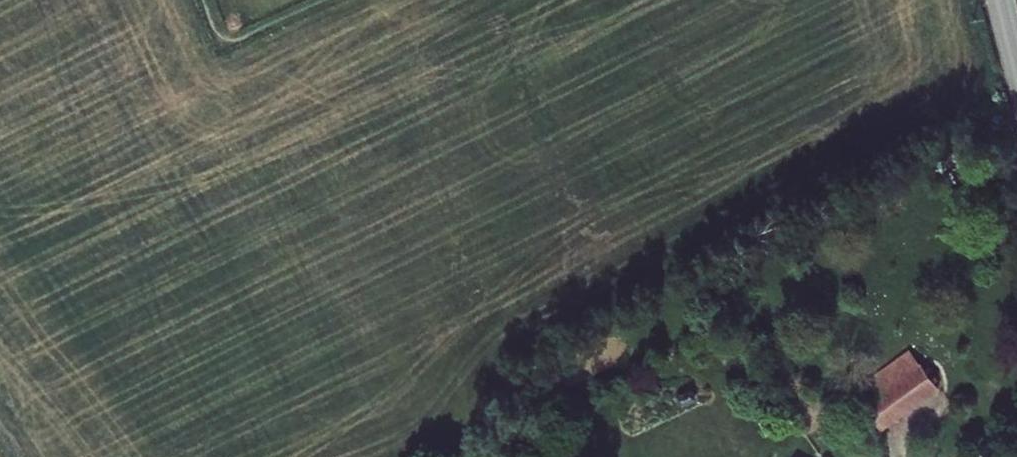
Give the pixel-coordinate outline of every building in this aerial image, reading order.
[(946,386),(928,363),(872,405),(889,428),(946,386)]
